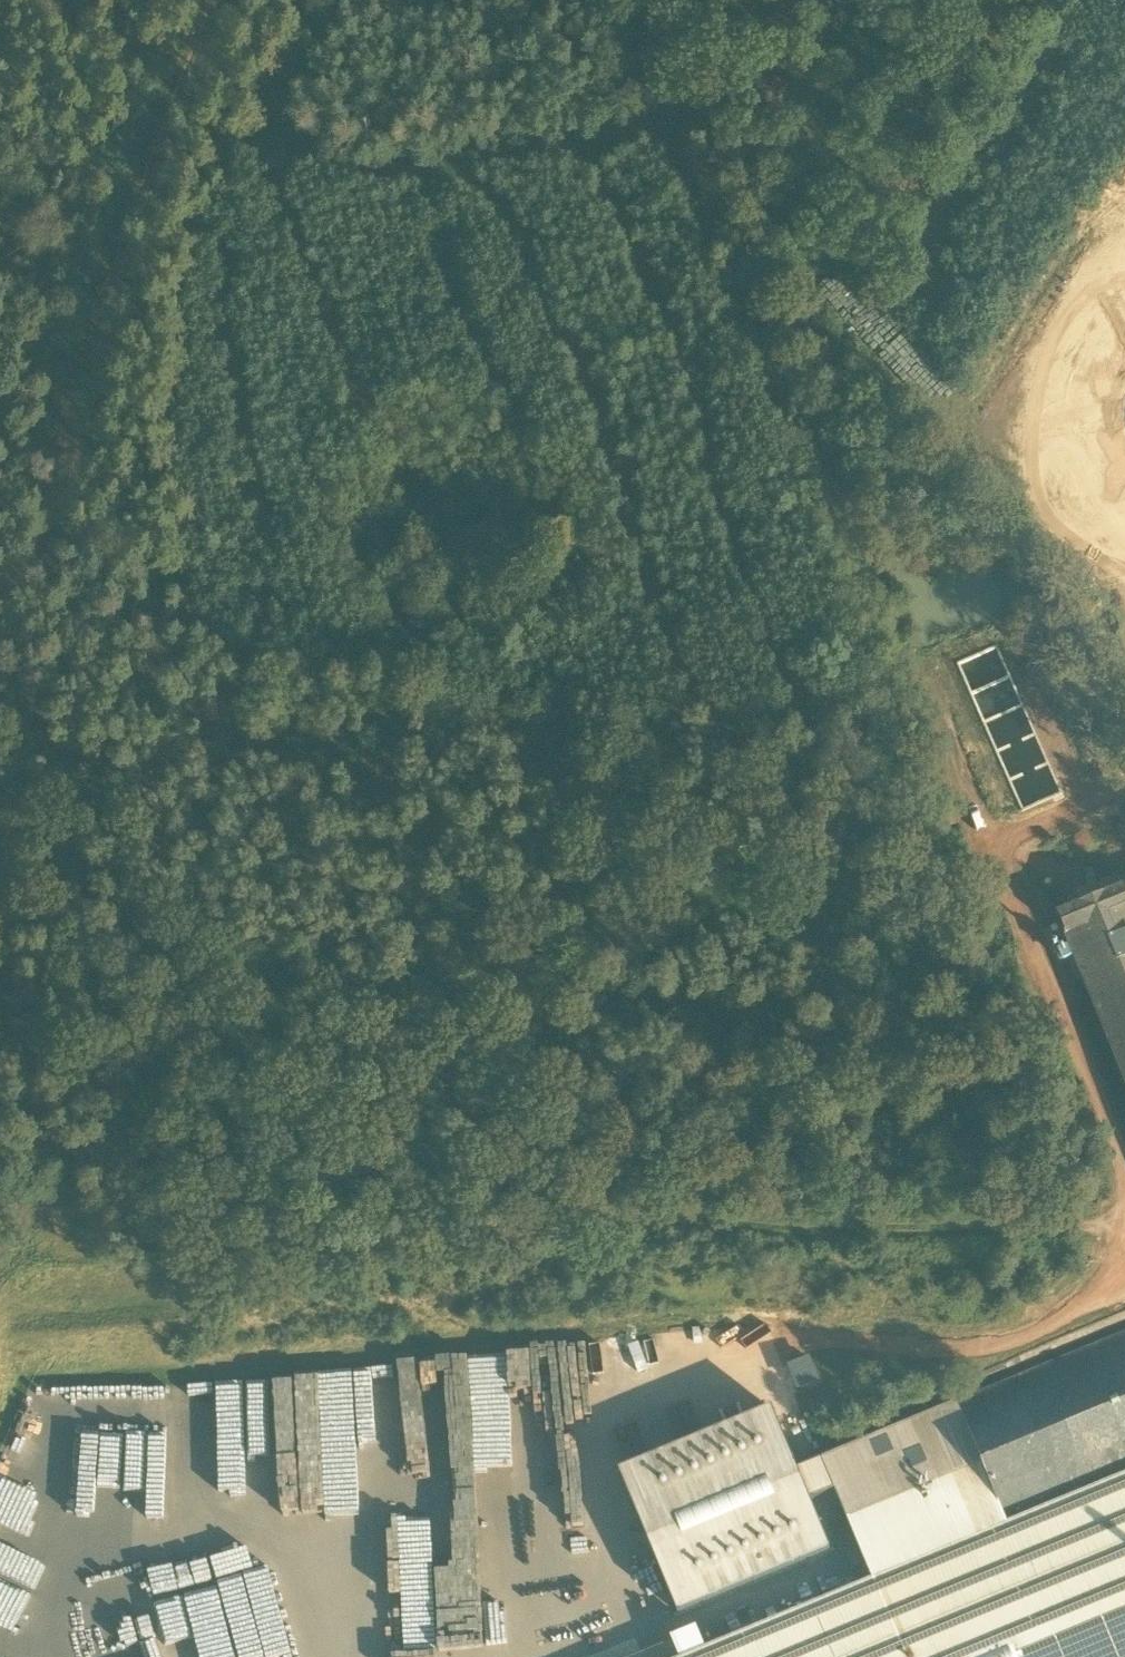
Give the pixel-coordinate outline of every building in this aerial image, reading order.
[(1060,909),(1056,911),(1060,920),(1124,1079),(1124,883),(1060,909)] [(821,1458),(834,1489),(862,1558),(868,1571),(872,1581),(858,1587),(705,1649),(687,1656),(1124,1656),(1124,1332),(821,1458)] [(506,1477),(499,1351),(434,1354),(435,1371),(455,1370),(456,1388),(441,1388),(442,1406),(429,1406),(430,1426),(453,1425),(455,1462),(474,1461),(475,1479),(506,1477)] [(798,1386),(822,1377),(812,1352),(789,1361),(798,1386)] [(809,1499),(834,1489),(821,1458),(797,1468),(772,1407),(619,1470),(677,1612),(830,1548),(809,1499)] [(848,1564),(854,1577),(868,1571),(862,1558),(848,1564)] [(858,1587),(872,1581),(868,1571),(854,1577),(858,1587)] [(206,1656),(279,1656),(261,1573),(191,1588),(206,1656)] [(679,1656),(687,1656),(705,1649),(696,1628),(671,1638),(673,1641),(679,1656)] [(673,1641),(634,1656),(679,1656),(673,1641)]
